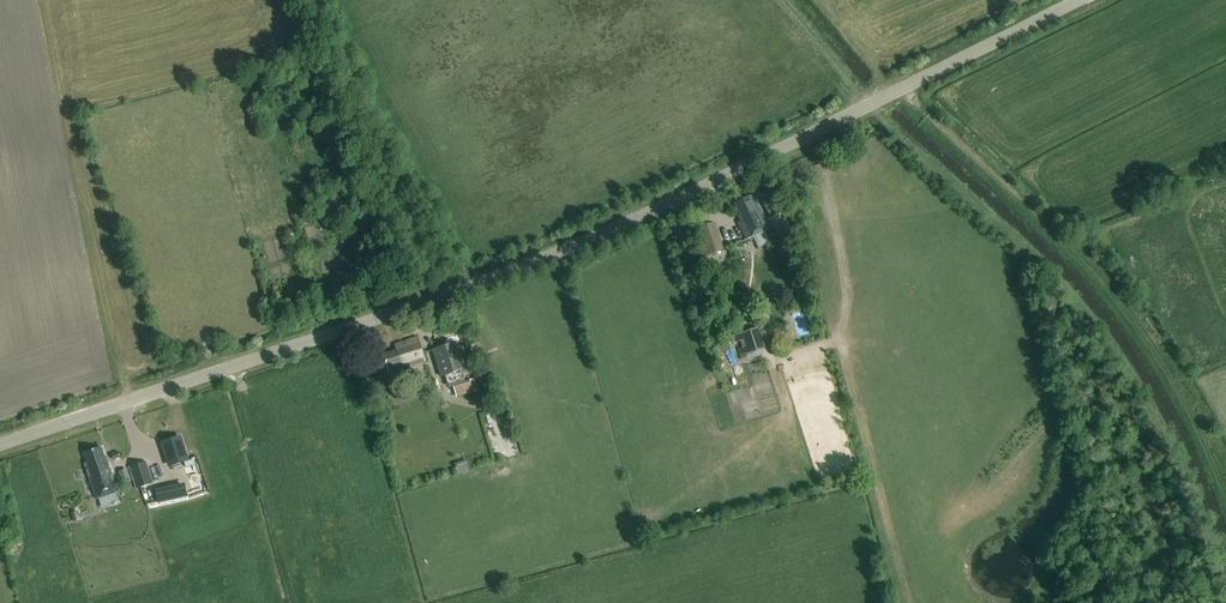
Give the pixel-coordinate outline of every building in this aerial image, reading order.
[(734,203),(740,216),(736,218),(747,241),(775,228),(779,236),(788,232),(780,213),(764,220),(752,195),(734,203)] [(723,250),(714,222),(714,221),(712,222),(708,210),(700,212),(703,223),(693,227),(703,256),(707,254),(709,261),(719,258),(717,252),(723,250)] [(713,276),(717,287),(731,283),(728,272),(713,276)] [(765,348),(758,327),(734,335),(736,342),(740,341),(742,347),(738,349),(740,356),(746,355),(765,348)] [(402,368),(425,361),(417,338),(394,346),(396,351),(382,356),(387,373),(399,369),(398,367),(401,366),(402,368)] [(457,342),(432,350),(441,377),(466,369),(457,342)] [(478,379),(457,386),(461,396),(482,389),(478,379)] [(84,454),(86,462),(84,463),(91,485),(112,478),(107,462),(104,463),(100,448),(84,454)] [(170,476),(188,471),(182,448),(164,454),(170,476)] [(119,452),(111,454),(113,460),(121,458),(119,452)] [(146,461),(129,466),(136,489),(153,483),(153,481),(157,480),(152,464),(148,465),(146,461)] [(127,469),(118,472),(121,480),(130,477),(127,469)] [(188,493),(186,482),(186,481),(154,488),(157,502),(189,495),(188,493)] [(75,513),(72,513),(75,522),(77,521),(82,520),(80,516),(79,516),(78,512),(75,513)]
